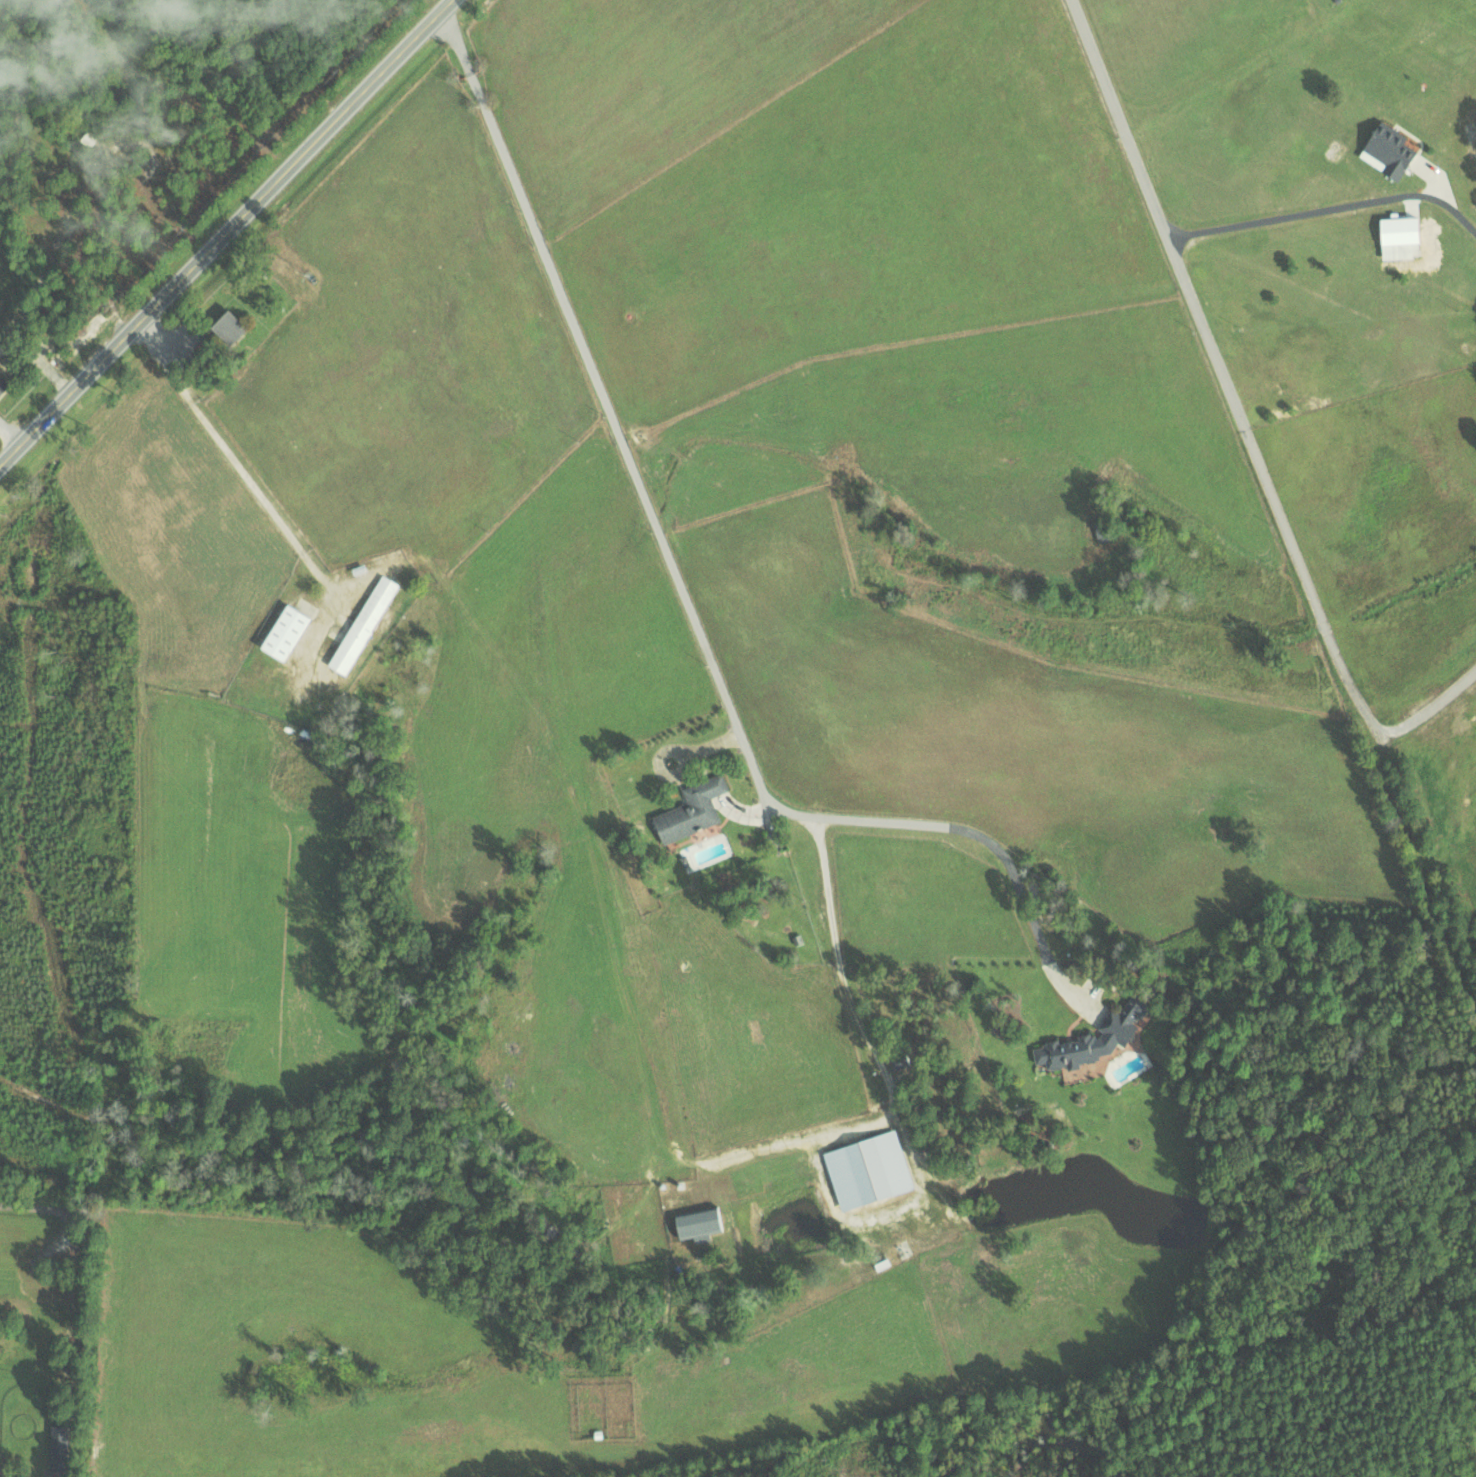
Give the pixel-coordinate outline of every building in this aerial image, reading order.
[(1356,160),(1400,179),(1413,149),(1402,144),(1406,135),(1373,121),(1356,160)] [(206,329),(228,345),(243,324),(221,308),(206,329)] [(1,400),(14,386),(0,373),(0,400),(1,400)] [(326,667),(344,677),(394,583),(377,574),(326,667)] [(256,649),(282,663),(307,618),(281,604),(256,649)] [(718,821),(709,796),(727,790),(720,772),(680,787),(685,802),(648,816),(659,844),(718,821)] [(1029,1048),(1033,1063),(1042,1063),(1044,1068),(1065,1068),(1067,1069),(1076,1067),(1079,1062),(1094,1062),(1098,1054),(1109,1052),(1115,1042),(1122,1045),(1133,1025),(1131,1017),(1140,1017),(1146,1006),(1146,998),(1130,989),(1117,1013),(1107,1007),(1096,1027),(1099,1038),(1090,1033),(1075,1033),(1075,1037),(1058,1042),(1052,1038),(1042,1041),(1039,1045),(1029,1048)] [(820,1150),(837,1210),(911,1188),(894,1128),(820,1150)] [(717,1231),(714,1208),(670,1214),(673,1239),(690,1237),(691,1242),(707,1240),(706,1233),(717,1231)] [(871,1263),(875,1271),(889,1265),(886,1257),(871,1263)]
